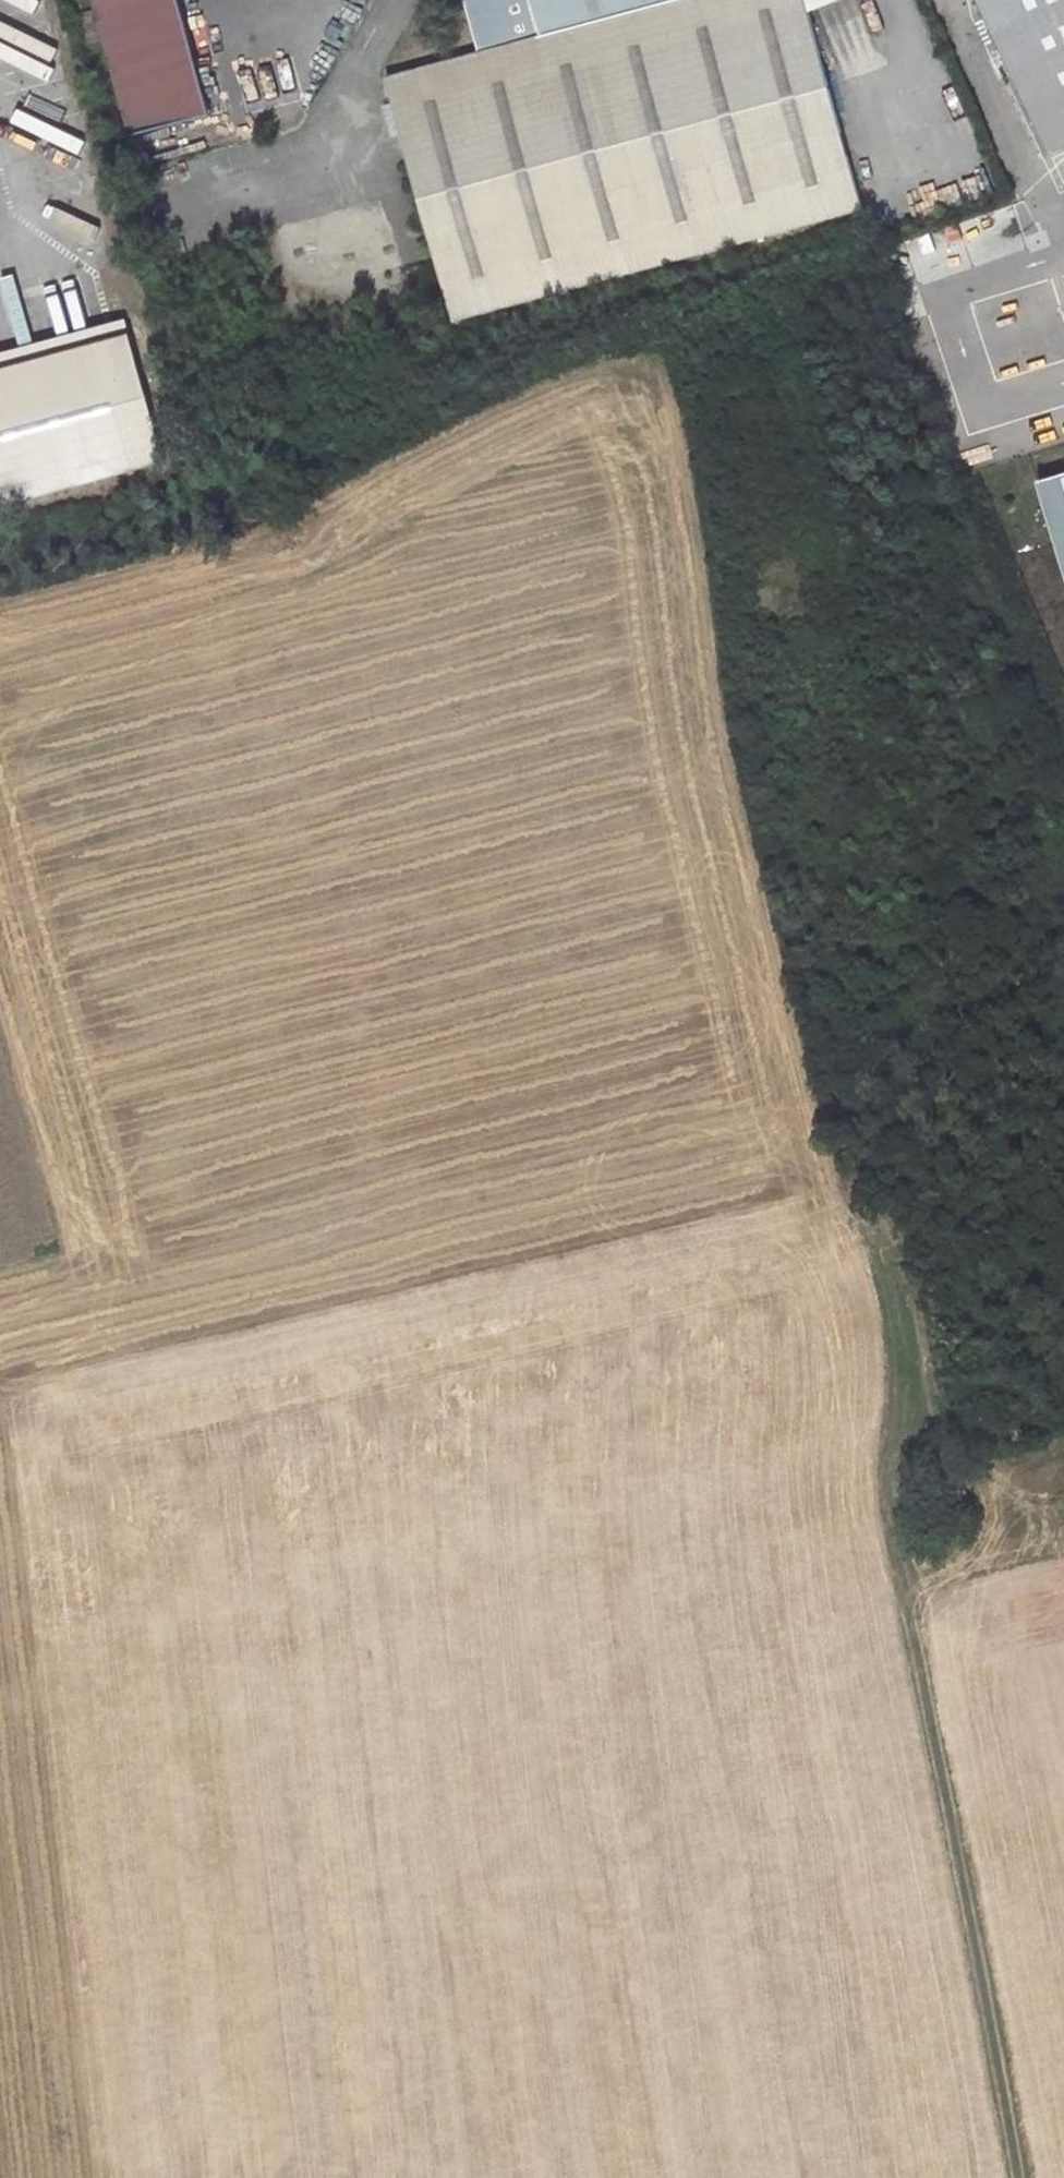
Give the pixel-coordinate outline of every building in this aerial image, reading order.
[(131,134),(215,112),(187,0),(97,0),(131,134)] [(490,51),(394,79),(459,320),(867,210),(812,0),(476,0),(490,51)] [(1056,152),(1063,148),(1063,0),(983,0),(1056,152)] [(0,357),(0,373),(129,339),(125,324),(0,357)] [(0,373),(0,513),(164,469),(129,339),(0,373)]
